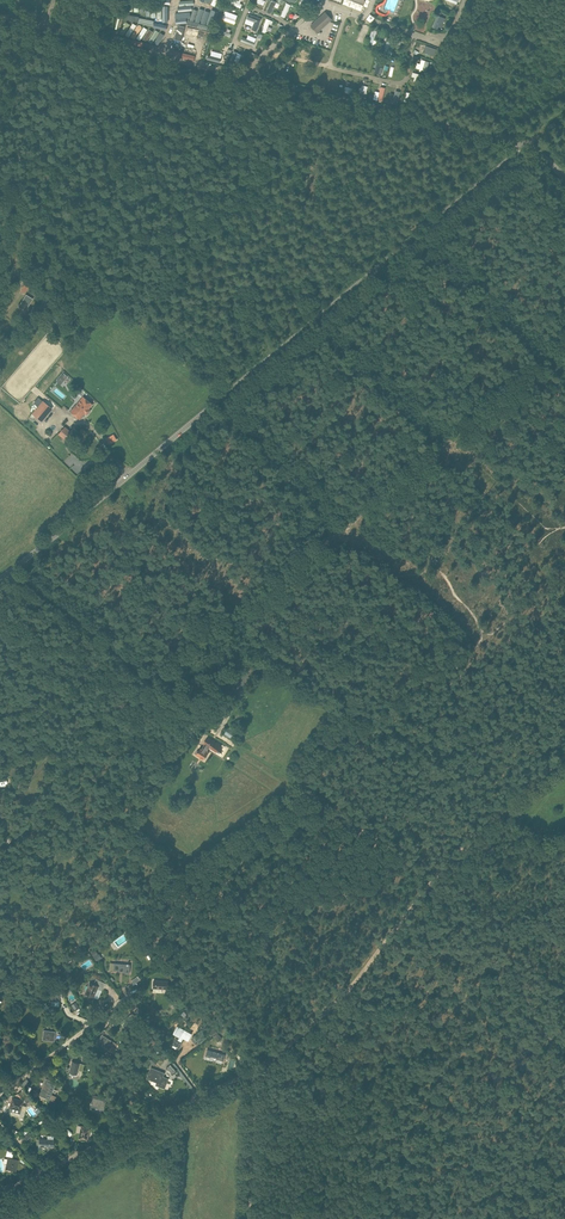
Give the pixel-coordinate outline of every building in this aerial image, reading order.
[(189,20),(188,15),(190,14),(189,9),(191,9),(190,0),(178,0),(179,5),(177,6),(178,12),(176,12),(177,18),(175,18),(176,23),(189,20)] [(287,2),(281,15),(285,17),(291,4),(287,2)] [(140,12),(144,13),(145,6),(139,6),(140,4),(134,4),(134,11),(140,12)] [(161,17),(162,9),(151,9),(151,17),(161,17)] [(311,25),(315,29),(317,32),(332,19),(325,12),(311,25)] [(249,13),(245,22),(249,24),(248,27),(257,31),(262,18),(249,13)] [(224,14),(222,19),(235,23),(236,19),(224,14)] [(432,27),(438,29),(439,26),(442,27),(445,17),(437,14),(432,27)] [(141,17),(139,23),(154,26),(155,20),(141,17)] [(267,18),(262,30),(266,32),(270,23),(272,24),(273,20),(267,18)] [(127,21),(121,32),(125,34),(131,22),(127,21)] [(126,34),(130,36),(137,25),(133,22),(126,34)] [(178,24),(174,39),(178,40),(179,35),(184,37),(186,26),(178,24)] [(138,25),(132,36),(135,38),(142,27),(138,25)] [(147,41),(153,31),(144,26),(137,37),(142,40),(143,38),(147,41)] [(154,43),(158,45),(164,36),(160,33),(154,43)] [(255,46),(257,41),(243,36),(241,40),(255,46)] [(423,52),(435,55),(437,48),(425,45),(423,52)] [(178,50),(176,56),(192,60),(194,54),(178,50)] [(426,72),(429,61),(421,59),(418,70),(426,72)] [(375,72),(382,74),(384,64),(377,63),(375,72)] [(320,83),(333,85),(334,79),(329,78),(331,70),(323,68),(320,83)] [(415,77),(414,80),(420,81),(422,74),(413,72),(412,76),(415,77)] [(362,84),(362,87),(360,87),(359,93),(367,94),(369,86),(362,84)] [(397,104),(400,91),(396,90),(392,103),(397,104)] [(27,308),(33,299),(26,294),(21,303),(27,308)] [(83,396),(71,411),(80,419),(85,413),(87,414),(91,410),(89,408),(93,404),(83,396)] [(43,401),(32,414),(40,420),(51,407),(44,401),(43,401)] [(59,433),(61,435),(69,442),(74,436),(76,434),(66,426),(59,433)] [(220,712),(218,715),(216,714),(210,722),(216,727),(224,715),(220,712)] [(228,727),(224,733),(230,737),(234,732),(228,727)] [(196,753),(196,754),(204,760),(208,753),(209,751),(208,751),(212,745),(217,748),(222,743),(209,735),(205,741),(205,740),(203,743),(204,743),(201,748),(200,747),(198,751),(197,750),(195,753),(196,753)] [(130,964),(115,963),(114,970),(115,970),(124,971),(124,972),(129,973),(130,967),(130,964)] [(154,980),(153,987),(168,988),(168,981),(154,980)] [(94,998),(98,988),(101,989),(102,987),(94,983),(93,984),(89,982),(84,993),(94,998)] [(59,998),(59,991),(52,991),(50,991),(47,991),(46,991),(46,1000),(59,1001),(59,998)] [(88,1008),(94,1015),(96,1012),(99,1010),(98,1010),(99,1009),(98,1007),(95,1009),(94,1007),(92,1009),(90,1007),(88,1008)] [(158,1021),(155,1017),(150,1021),(153,1025),(158,1021)] [(54,1041),(55,1031),(43,1030),(42,1039),(54,1041)] [(191,1037),(195,1042),(202,1036),(198,1031),(191,1037)] [(222,1038),(216,1031),(212,1035),(218,1041),(222,1038)] [(20,1040),(2,1034),(0,1041),(7,1043),(6,1047),(16,1050),(20,1040)] [(116,1043),(102,1034),(99,1039),(108,1044),(105,1048),(114,1054),(117,1049),(114,1047),(116,1043)] [(207,1038),(205,1035),(198,1041),(201,1044),(207,1038)] [(179,1048),(184,1039),(182,1038),(181,1040),(176,1038),(173,1044),(177,1047),(179,1048)] [(225,1054),(207,1049),(206,1055),(210,1056),(211,1056),(217,1057),(217,1058),(224,1060),(225,1054)] [(153,1056),(149,1060),(155,1065),(158,1062),(153,1056)] [(77,1074),(80,1063),(72,1061),(70,1067),(67,1066),(66,1070),(77,1074)] [(172,1074),(176,1070),(170,1064),(167,1067),(172,1074)] [(163,1076),(164,1072),(150,1067),(146,1078),(160,1083),(159,1086),(165,1088),(169,1078),(163,1076)] [(51,1093),(55,1083),(52,1082),(53,1081),(46,1079),(42,1089),(51,1093)] [(35,1102),(29,1096),(25,1099),(30,1105),(31,1104),(35,1108),(38,1106),(35,1102)] [(101,1100),(90,1096),(88,1100),(92,1101),(91,1105),(99,1107),(99,1108),(103,1109),(107,1098),(102,1097),(101,1100)] [(12,1097),(9,1107),(21,1110),(23,1101),(12,1097)] [(133,1101),(129,1099),(128,1104),(129,1104),(127,1111),(126,1113),(127,1114),(127,1111),(132,1112),(132,1113),(133,1110),(135,1111),(137,1107),(138,1103),(133,1101)] [(35,1119),(37,1122),(39,1120),(41,1119),(44,1117),(42,1112),(38,1114),(40,1116),(37,1117),(35,1119)] [(47,1119),(51,1124),(55,1120),(51,1115),(47,1119)] [(79,1139),(88,1141),(90,1128),(81,1126),(79,1139)] [(28,1132),(23,1136),(27,1139),(32,1134),(29,1131),(28,1132)] [(45,1146),(54,1146),(54,1139),(39,1138),(39,1145),(39,1148),(44,1148),(45,1146)] [(6,1168),(16,1171),(19,1159),(8,1157),(6,1168)]
